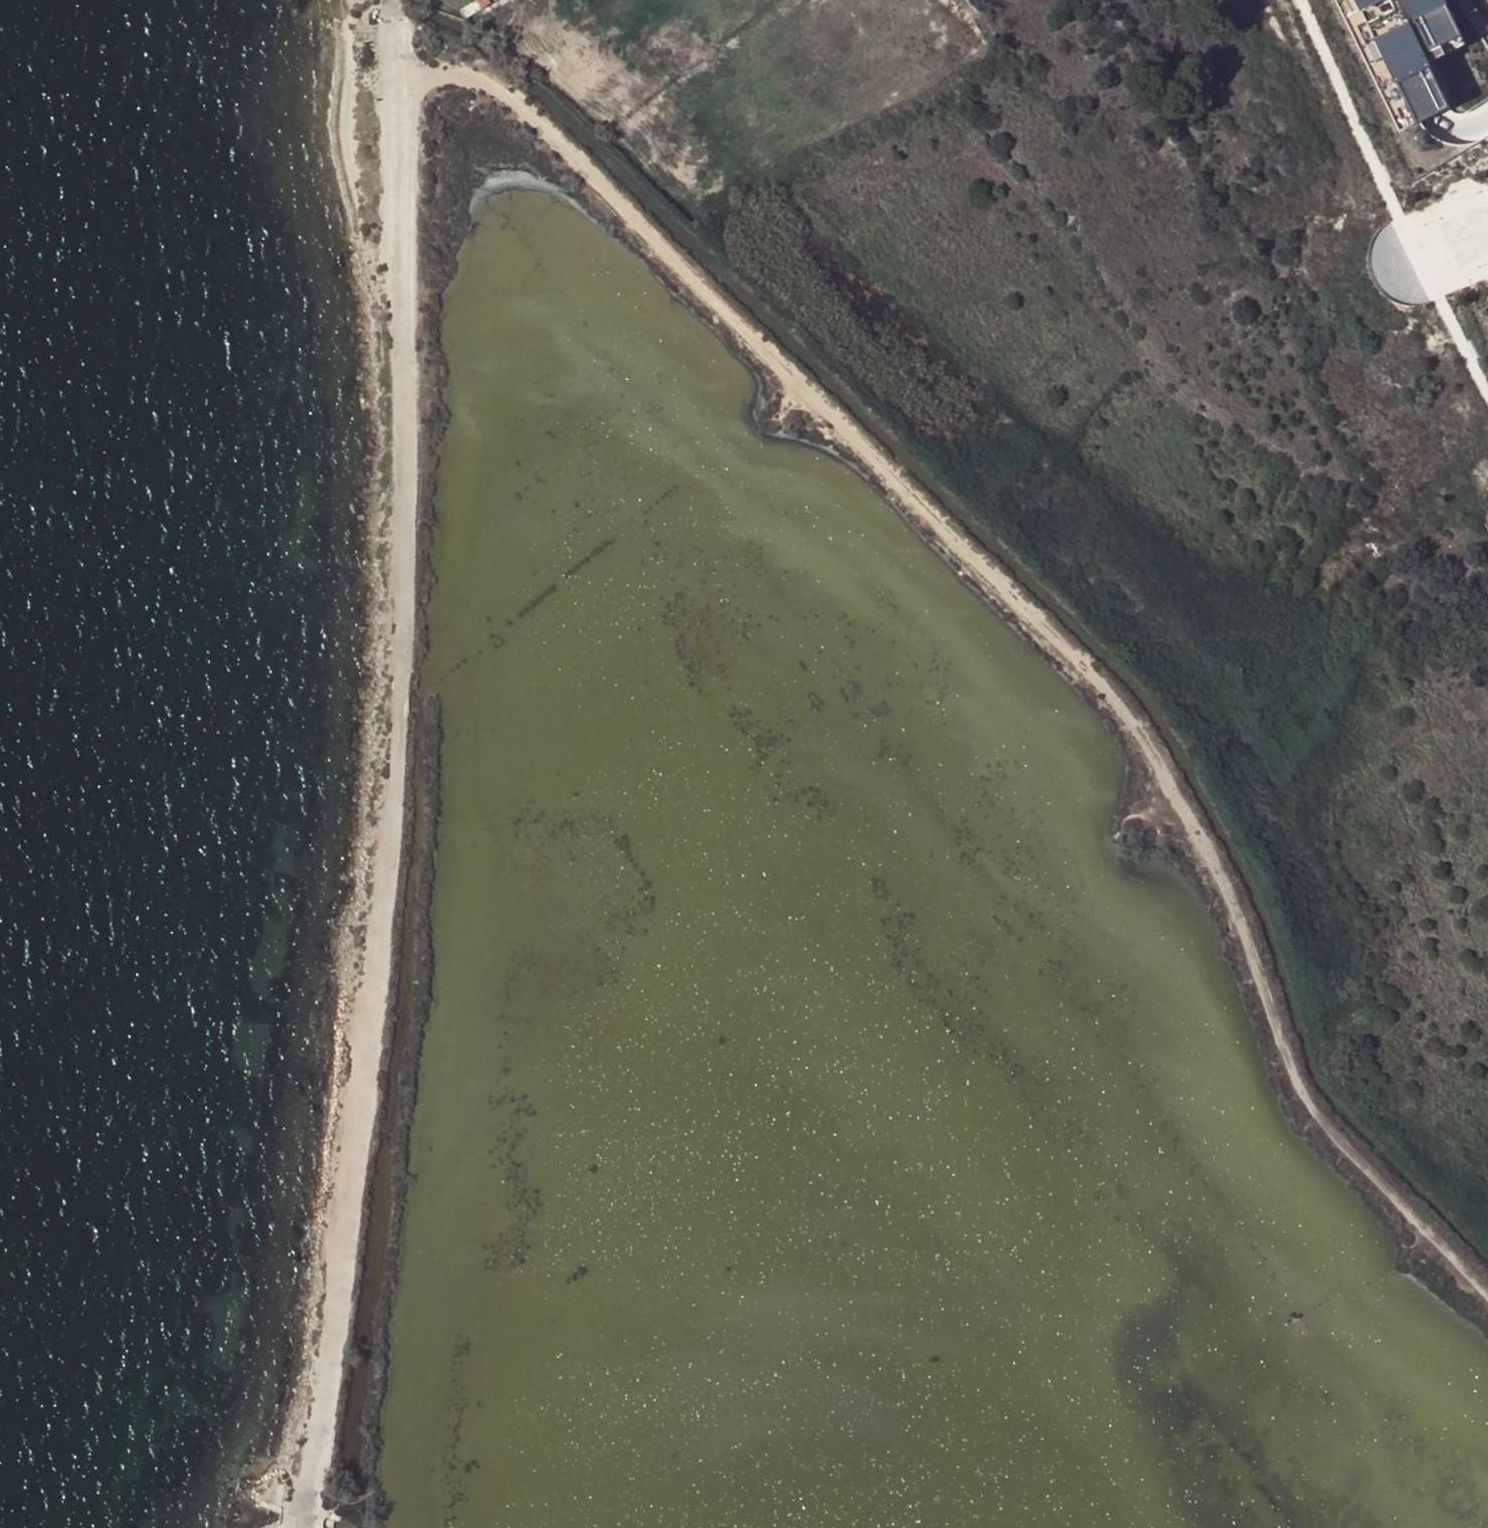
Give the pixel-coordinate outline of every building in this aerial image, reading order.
[(477,1),(482,9),(491,4),(488,0),(478,0),(477,1)] [(1419,120),(1452,103),(1447,93),(1400,0),(1359,0),(1419,120)] [(1447,93),(1453,90),(1436,56),(1408,0),(1400,0),(1447,93)] [(1436,56),(1447,51),(1443,41),(1463,31),(1448,0),(1408,0),(1436,56)] [(1443,41),(1447,51),(1468,40),(1463,31),(1443,41)]
